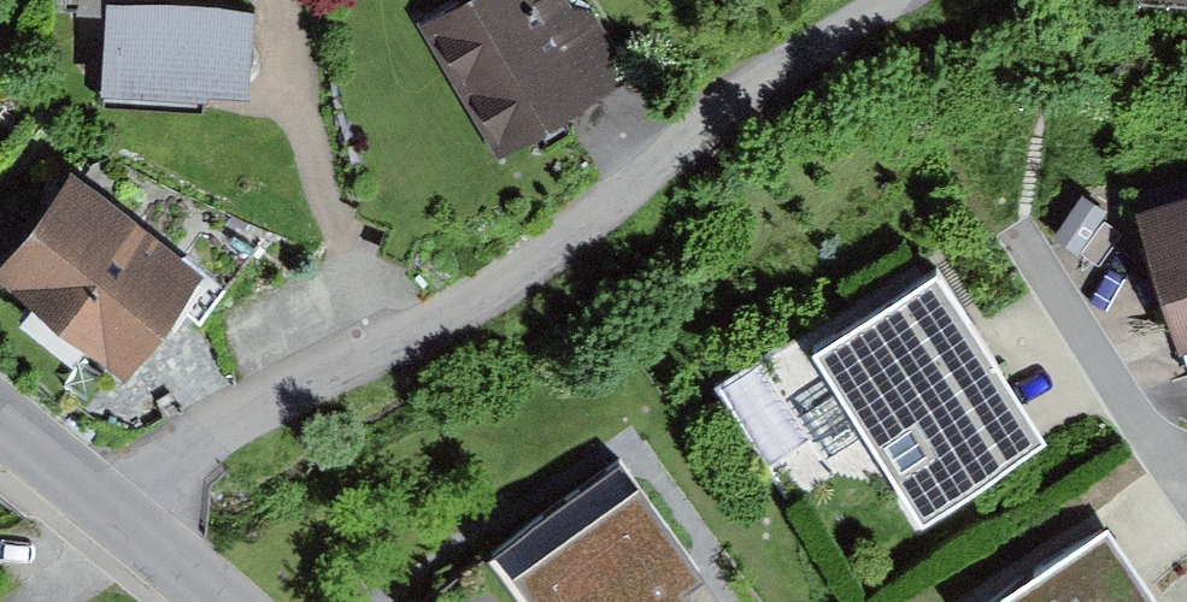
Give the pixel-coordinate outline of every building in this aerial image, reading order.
[(77,15),(107,18),(101,97),(251,100),(256,13),(169,7),(169,0),(80,0),(77,15)] [(426,25),(503,156),(634,79),(592,9),(573,9),(568,0),(469,0),(426,25)] [(101,154),(84,182),(206,276),(179,310),(199,325),(267,233),(101,154)] [(73,173),(0,266),(0,283),(34,309),(19,328),(74,370),(88,351),(124,380),(179,310),(206,276),(84,182),(73,173)] [(1182,355),(1186,354),(1186,198),(1137,215),(1182,355)] [(938,280),(816,358),(925,525),(1046,447),(938,280)] [(494,561),(524,601),(683,601),(680,597),(702,581),(620,470),(494,561)] [(1001,601),(1154,601),(1105,531),(1001,601)]
